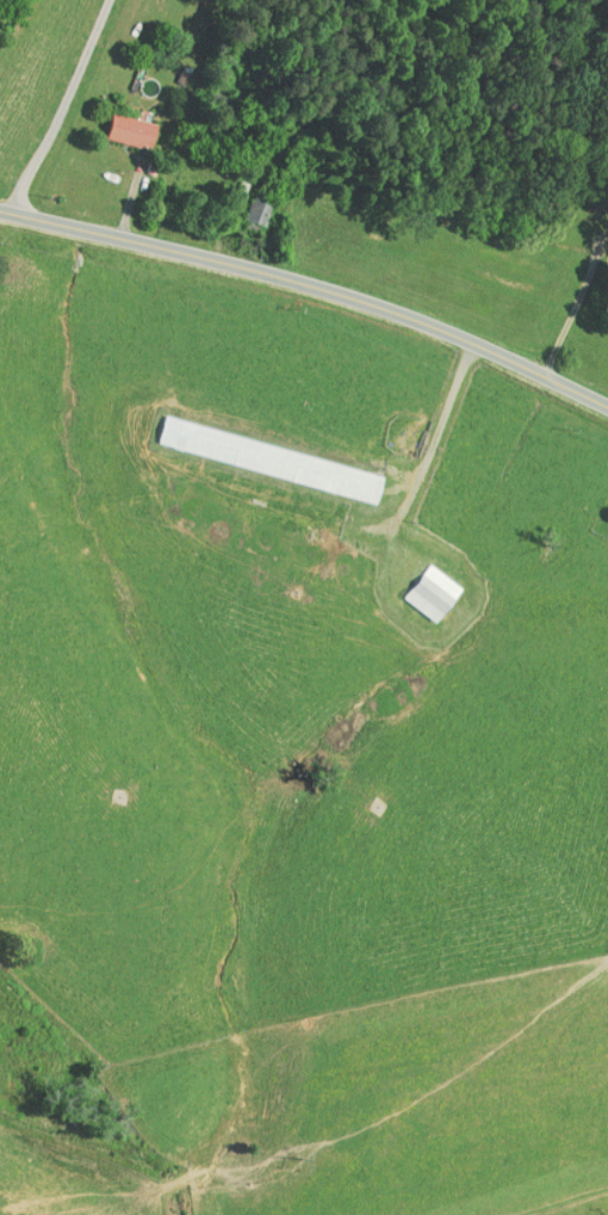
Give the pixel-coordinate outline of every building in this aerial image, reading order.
[(94,130),(139,141),(146,116),(101,105),(94,130)] [(231,211),(251,219),(259,197),(239,189),(231,211)] [(365,494),(373,465),(151,409),(144,438),(365,494)] [(392,592),(426,615),(451,578),(416,555),(392,592)]
